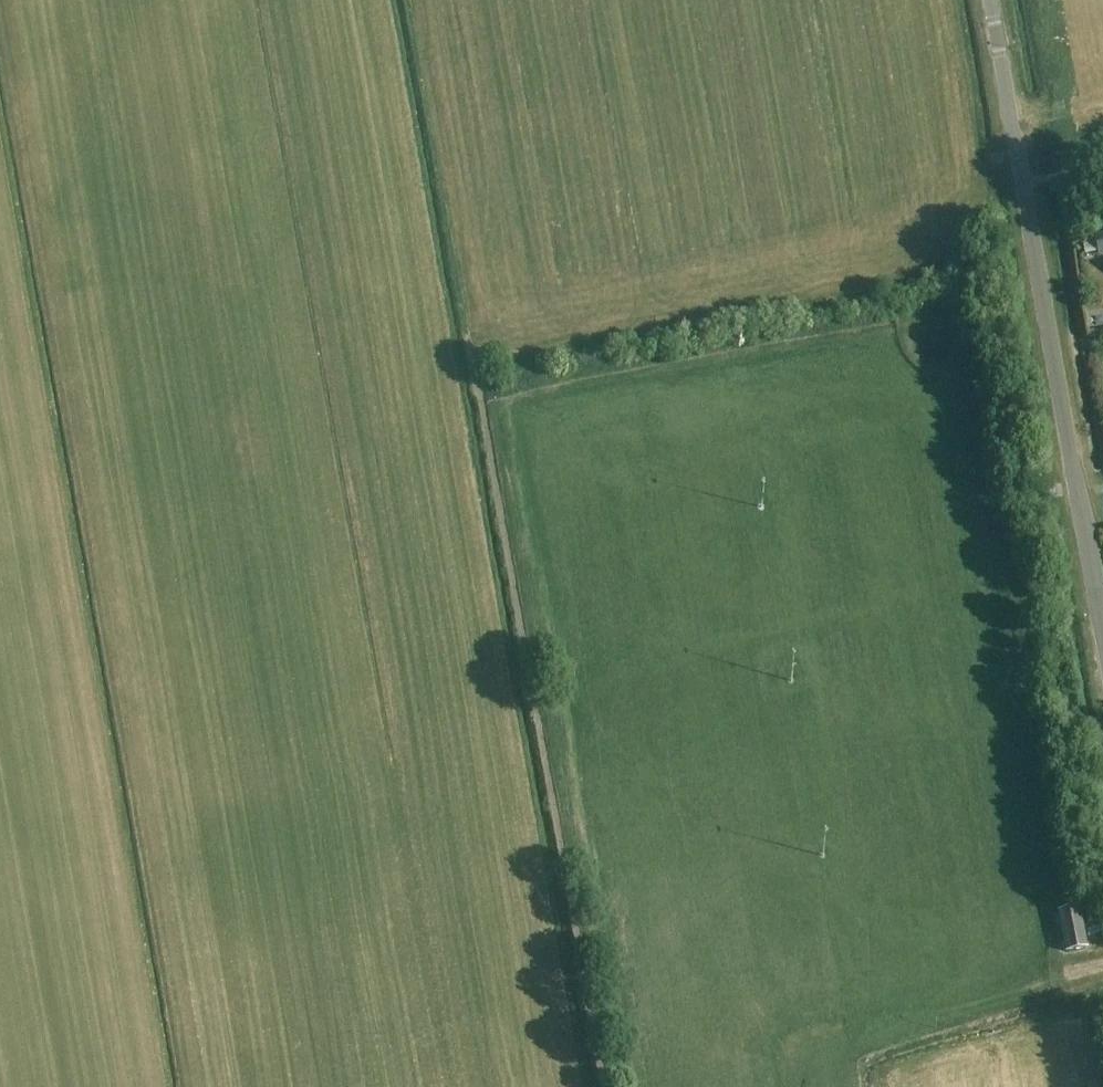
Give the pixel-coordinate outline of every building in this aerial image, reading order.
[(1078,911),(1059,914),(1067,953),(1086,950),(1078,911)]
